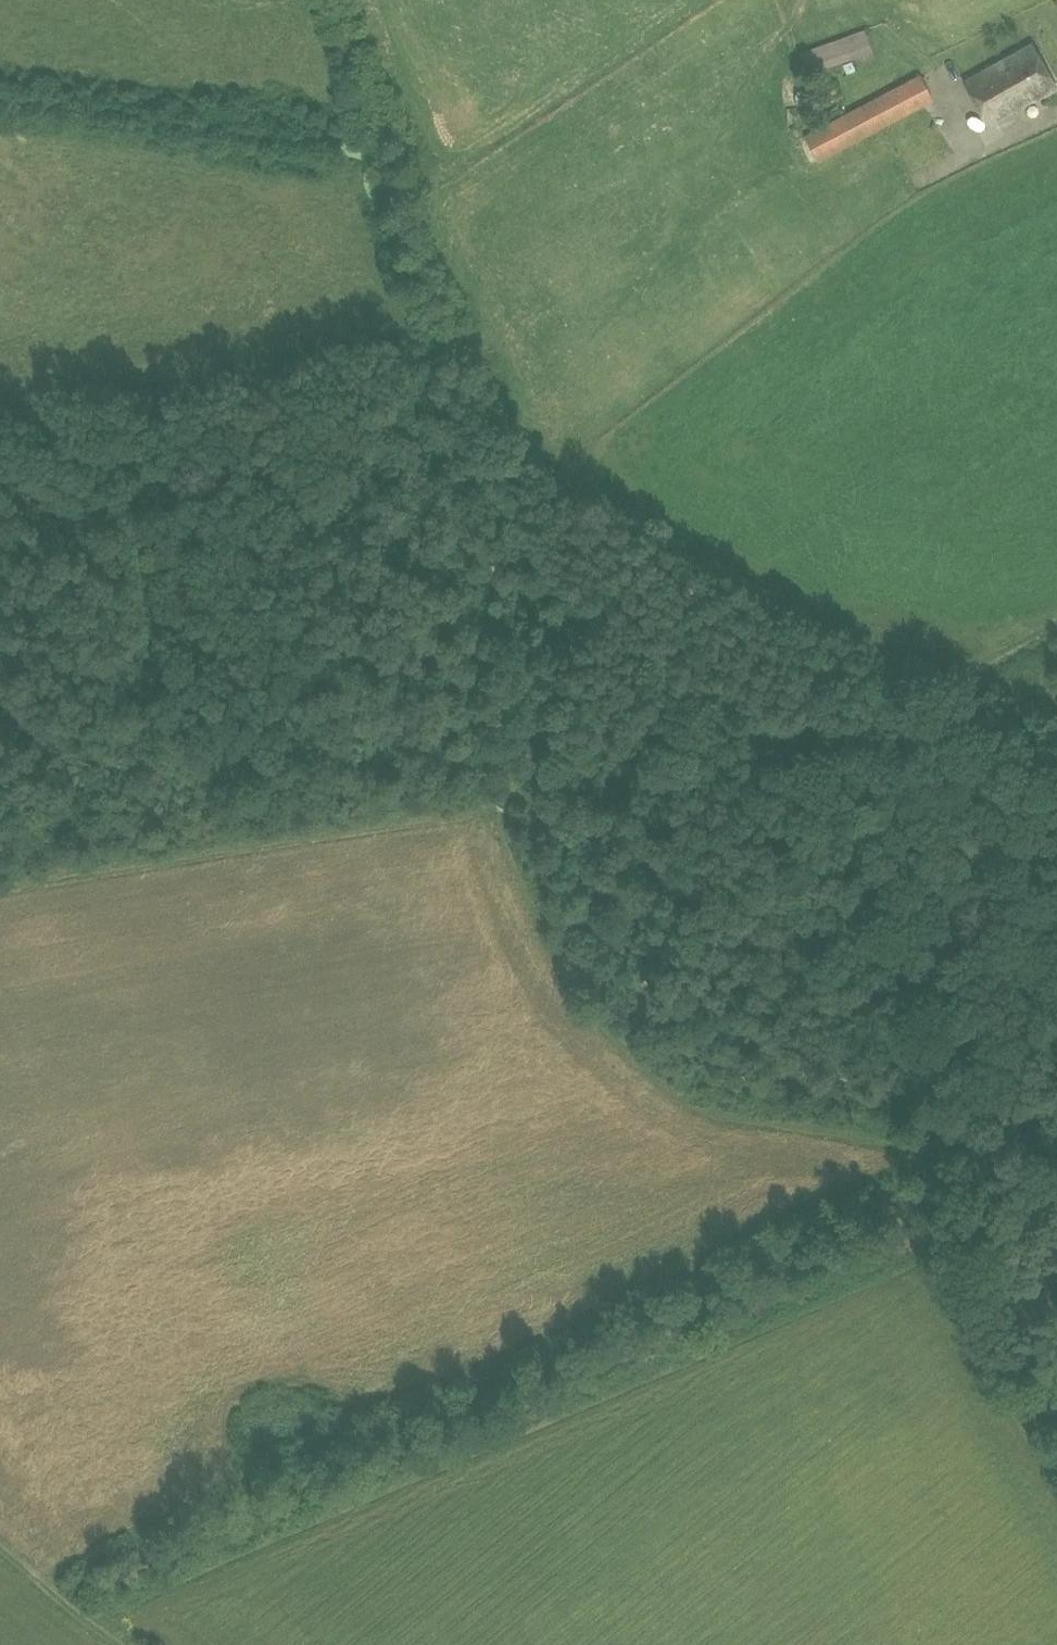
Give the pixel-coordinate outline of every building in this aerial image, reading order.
[(865,31),(801,54),(807,75),(873,52),(865,31)] [(1056,87),(1032,43),(964,82),(989,126),(1056,87)] [(921,75),(805,136),(819,163),(934,102),(921,75)]
